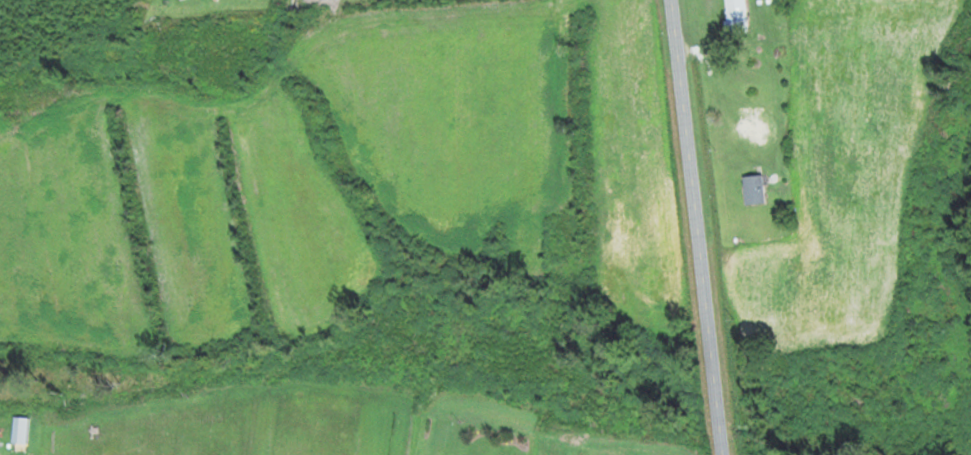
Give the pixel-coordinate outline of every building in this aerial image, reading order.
[(726,33),(746,32),(745,0),(724,0),(726,33)] [(762,121),(745,121),(745,135),(762,135),(762,121)] [(762,174),(743,174),(743,203),(762,203),(762,174)]
